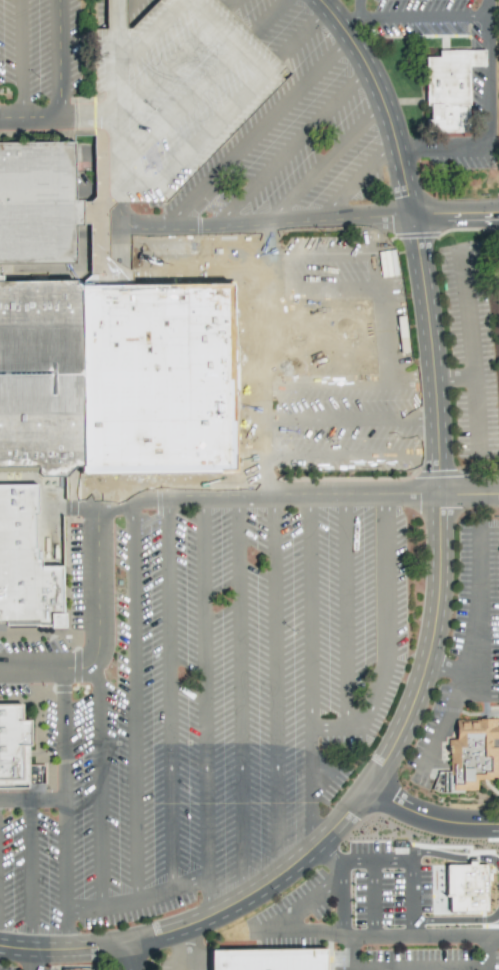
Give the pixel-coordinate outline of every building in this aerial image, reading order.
[(485,50),(438,50),(438,57),(424,57),(425,106),(428,106),(428,133),(469,132),(468,67),(485,66),(485,50)] [(58,628),(0,627),(0,484),(33,484),(33,465),(0,465),(0,143),(67,143),(69,284),(155,282),(154,265),(232,263),(233,279),(246,280),(247,316),(331,315),(329,354),(246,351),(247,370),(226,371),(225,472),(77,476),(60,476),(58,628)] [(28,784),(0,784),(0,707),(22,707),(22,722),(33,722),(33,750),(28,750),(28,784)] [(492,747),(492,738),(498,738),(498,719),(455,720),(456,739),(448,739),(449,771),(443,772),(443,782),(433,782),(433,791),(443,791),(443,792),(477,792),(476,779),(498,778),(498,747),(492,747)] [(488,911),(487,864),(447,864),(447,911),(488,911)] [(326,949),(210,950),(211,969),(326,969),(326,949)]
